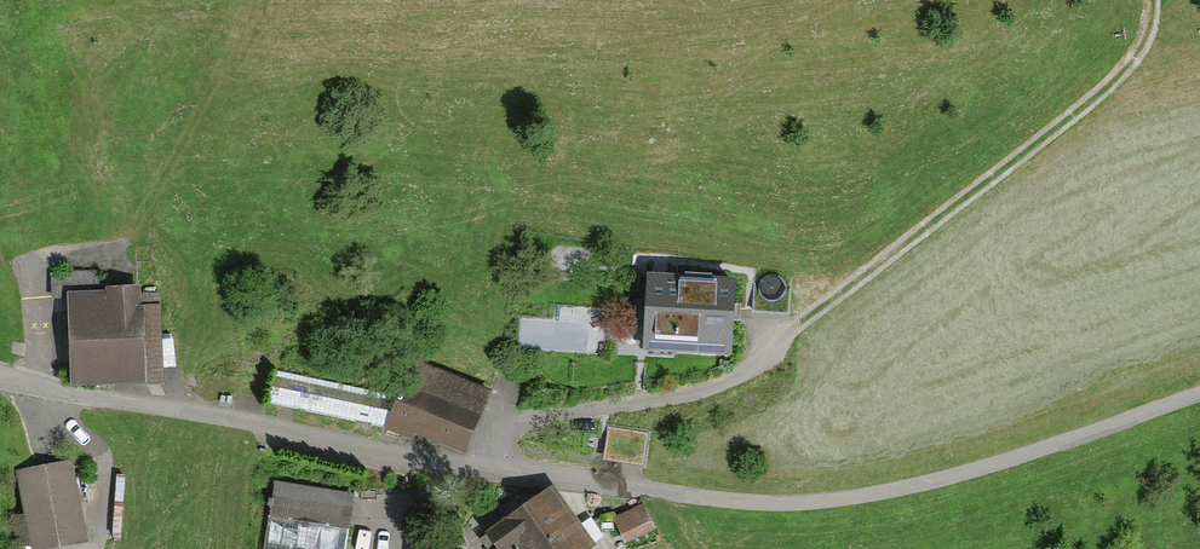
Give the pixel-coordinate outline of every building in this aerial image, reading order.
[(102,273),(57,274),(59,368),(74,367),(74,384),(162,382),(160,287),(102,288),(102,273)] [(742,282),(658,277),(654,341),(739,346),(742,282)] [(413,361),(386,430),(415,441),(418,434),(470,454),(494,392),(413,361)] [(18,472),(34,548),(57,548),(88,542),(71,461),(18,472)] [(352,495),(276,483),(270,518),(347,530),(352,495)] [(558,490),(494,535),(504,548),(600,548),(558,490)] [(645,508),(616,520),(628,547),(657,534),(645,508)]
